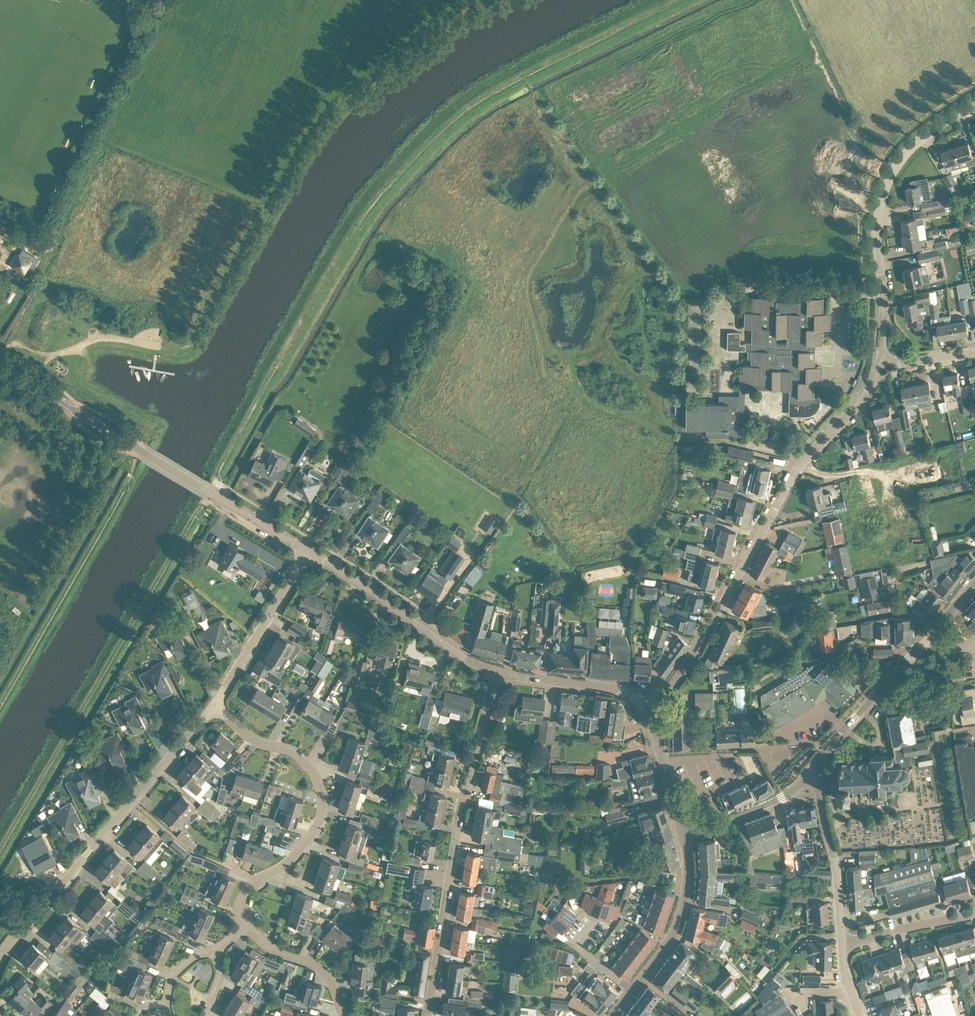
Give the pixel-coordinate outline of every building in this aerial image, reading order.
[(860,173),(867,162),(849,152),(852,146),(839,139),(838,139),(839,140),(838,146),(837,146),(837,148),(843,152),(841,154),(842,154),(835,167),(841,168),(843,169),(854,172),(855,170),(860,173)] [(955,147),(959,161),(966,158),(969,166),(974,164),(974,154),(972,155),(968,142),(955,147)] [(959,161),(955,147),(941,151),(947,171),(954,169),(952,163),(959,161)] [(944,176),(950,186),(956,182),(951,172),(944,176)] [(907,202),(909,201),(909,203),(921,200),(920,192),(930,190),(928,184),(927,178),(911,181),(912,187),(906,188),(908,196),(906,196),(907,202)] [(840,188),(814,181),(812,191),(831,195),(831,201),(822,200),(822,220),(848,221),(848,201),(835,201),(836,197),(838,197),(840,188)] [(940,206),(939,200),(921,203),(922,210),(928,209),(940,206)] [(945,206),(940,206),(928,209),(929,216),(947,213),(945,206)] [(903,225),(900,226),(902,234),(904,234),(905,235),(919,232),(917,224),(924,223),(923,216),(916,218),(915,218),(902,220),(903,225)] [(919,232),(905,235),(907,249),(921,247),(928,245),(927,239),(920,240),(919,232)] [(921,247),(918,247),(920,254),(930,251),(948,247),(945,239),(934,241),(933,238),(927,239),(928,245),(921,247)] [(968,254),(974,252),(974,250),(973,242),(966,243),(968,254)] [(18,251),(12,263),(23,269),(30,257),(18,251)] [(918,254),(920,262),(932,259),(930,251),(920,254),(918,254)] [(926,265),(904,270),(908,285),(922,282),(921,274),(928,272),(926,265)] [(962,313),(970,312),(970,311),(968,300),(972,299),(969,282),(958,284),(962,313)] [(918,301),(904,303),(907,319),(911,318),(913,326),(915,325),(915,328),(918,329),(921,329),(923,326),(923,324),(925,323),(923,315),(930,313),(930,303),(929,291),(916,294),(918,301)] [(753,312),(745,312),(745,328),(752,328),(752,343),(752,350),(810,351),(810,344),(822,344),(821,344),(822,329),(830,329),(829,329),(829,313),(822,313),(822,298),(823,298),(813,298),(809,298),(806,297),(806,301),(769,301),(769,297),(753,297),(753,312)] [(939,302),(930,303),(930,313),(931,325),(937,324),(940,338),(954,336),(952,322),(951,322),(951,321),(944,322),(943,315),(941,316),(939,302)] [(957,320),(951,321),(951,322),(952,322),(954,336),(968,333),(966,319),(964,320),(963,316),(957,317),(957,320)] [(752,343),(745,343),(745,344),(739,344),(739,332),(727,331),(727,349),(752,350),(752,343)] [(807,388),(807,368),(785,368),(785,365),(785,364),(780,364),(770,364),(767,364),(767,368),(766,368),(745,368),(745,371),(740,371),(740,388),(748,388),(748,406),(737,406),(737,405),(693,405),(693,406),(685,406),(685,431),(693,431),(737,431),(771,431),(771,439),(788,439),(788,422),(794,422),(794,403),(800,403),(800,390),(800,388),(807,388)] [(969,367),(972,384),(965,385),(967,395),(968,402),(974,400),(974,398),(973,387),(974,386),(974,366),(969,367)] [(961,392),(960,385),(958,373),(943,376),(945,385),(946,395),(961,392)] [(928,382),(915,384),(918,400),(919,406),(932,403),(928,382)] [(918,400),(915,384),(902,387),(903,390),(896,391),(898,403),(918,400)] [(968,402),(967,395),(961,396),(964,411),(970,410),(968,402)] [(951,399),(941,402),(943,411),(953,408),(951,399)] [(932,403),(933,413),(936,412),(941,412),(939,401),(932,403)] [(873,409),(879,432),(881,430),(894,426),(889,405),(873,409)] [(910,426),(909,418),(906,407),(899,408),(903,427),(910,426)] [(304,423),(300,429),(312,437),(316,431),(304,423)] [(899,446),(905,445),(901,428),(894,430),(898,443),(899,446)] [(853,437),(845,439),(848,450),(856,448),(864,446),(868,462),(875,460),(867,432),(853,435),(853,437)] [(296,463),(303,467),(314,448),(307,444),(296,463)] [(748,460),(744,475),(746,475),(752,477),(767,480),(770,469),(768,468),(770,460),(757,457),(756,460),(751,459),(753,451),(728,445),(726,455),(748,460)] [(261,462),(256,459),(248,475),(270,485),(273,477),(279,480),(285,468),(289,460),(272,452),(269,459),(264,457),(261,462)] [(845,458),(847,469),(854,467),(852,456),(845,458)] [(335,479),(342,483),(350,470),(343,466),(335,479)] [(299,493),(297,496),(300,494),(310,499),(307,497),(311,491),(316,494),(319,493),(320,492),(323,489),(326,485),(327,482),(328,477),(327,476),(326,475),(313,468),(312,468),(311,468),(307,473),(299,469),(289,487),(299,493)] [(768,481),(767,480),(752,477),(746,475),(744,475),(739,474),(736,488),(748,491),(749,488),(764,492),(765,487),(766,487),(768,487),(769,485),(770,484),(769,482),(768,481)] [(973,485),(971,477),(954,481),(956,489),(973,485)] [(865,490),(868,501),(876,499),(873,488),(870,478),(863,480),(865,490)] [(718,480),(716,486),(733,490),(734,484),(718,480)] [(327,503),(347,516),(359,498),(339,485),(327,503)] [(821,485),(807,489),(810,499),(807,499),(809,507),(811,506),(812,508),(814,507),(816,516),(835,512),(833,503),(830,491),(823,493),(821,485)] [(730,497),(727,506),(753,513),(755,505),(751,505),(753,500),(737,496),(737,497),(731,495),(733,490),(716,486),(714,493),(730,497)] [(365,509),(372,513),(384,495),(377,491),(365,509)] [(753,513),(727,506),(724,518),(750,524),(753,513)] [(700,512),(699,517),(715,521),(716,515),(706,512),(706,514),(700,512)] [(490,514),(484,527),(493,532),(500,519),(490,514)] [(357,533),(377,546),(389,529),(369,515),(357,533)] [(715,521),(699,517),(694,516),(692,522),(713,527),(715,521)] [(845,539),(840,518),(823,521),(828,543),(845,539)] [(388,560),(408,574),(420,557),(401,543),(413,528),(406,523),(391,544),(396,548),(388,560)] [(928,526),(931,539),(937,537),(934,525),(928,526)] [(711,539),(717,540),(732,543),(735,532),(714,527),(711,539)] [(766,541),(757,557),(771,564),(777,554),(790,561),(794,554),(794,553),(798,553),(805,540),(788,531),(779,549),(766,541)] [(446,544),(455,550),(461,542),(452,536),(446,544)] [(931,540),(934,556),(946,554),(943,538),(931,540)] [(717,540),(714,551),(730,555),(732,543),(717,540)] [(686,543),(685,549),(699,553),(701,546),(686,543)] [(849,543),(833,546),(839,573),(854,570),(849,543)] [(254,577),(259,580),(265,569),(243,555),(244,554),(229,545),(219,562),(233,571),(237,565),(255,576),(254,577)] [(700,571),(715,575),(718,563),(703,560),(698,558),(699,553),(685,549),(683,556),(696,559),(693,570),(694,570),(700,571)] [(418,588),(434,599),(443,585),(448,577),(450,578),(464,557),(453,550),(439,571),(442,573),(437,581),(427,574),(418,588)] [(933,566),(950,562),(967,576),(974,566),(974,556),(969,551),(962,559),(956,554),(931,559),(933,566)] [(771,564),(757,557),(749,573),(768,583),(770,578),(765,575),(771,564)] [(465,579),(472,585),(487,567),(479,561),(465,579)] [(950,562),(933,566),(935,576),(929,582),(932,585),(942,592),(946,595),(950,598),(967,576),(950,562)] [(620,564),(609,567),(594,571),(596,578),(610,575),(610,577),(623,574),(620,564)] [(662,574),(677,578),(678,570),(664,566),(662,574)] [(700,571),(694,570),(692,577),(688,576),(687,580),(692,582),(692,581),(697,582),(697,583),(712,587),(715,575),(700,571)] [(843,577),(845,588),(857,585),(855,574),(843,577)] [(861,578),(866,600),(881,597),(876,575),(861,578)] [(668,591),(682,595),(685,586),(670,582),(668,591)] [(738,596),(757,606),(757,605),(764,604),(766,604),(764,594),(759,591),(760,591),(745,583),(738,596)] [(643,586),(641,596),(657,599),(659,589),(643,586)] [(913,605),(918,609),(922,602),(935,611),(945,597),(929,587),(924,589),(913,605)] [(267,594),(260,590),(256,597),(262,602),(267,594)] [(303,593),(298,608),(308,611),(313,613),(311,620),(317,622),(315,629),(323,632),(323,631),(328,632),(332,617),(329,616),(330,611),(331,609),(330,608),(333,602),(303,593)] [(685,607),(689,608),(699,610),(703,597),(689,593),(685,607)] [(664,605),(669,606),(671,597),(661,594),(658,603),(664,605)] [(757,610),(765,609),(764,604),(757,605),(757,606),(738,596),(732,608),(746,616),(751,608),(754,610),(757,610)] [(544,598),(543,608),(541,624),(547,625),(549,608),(550,599),(544,598)] [(493,604),(479,599),(469,632),(476,634),(471,651),(502,660),(507,642),(509,636),(504,635),(503,641),(500,640),(502,633),(492,630),(490,637),(484,635),(493,604)] [(890,609),(888,599),(869,602),(870,612),(890,609)] [(966,609),(974,617),(974,599),(966,609)] [(549,634),(557,634),(559,601),(552,601),(549,634)] [(664,605),(661,613),(676,617),(673,626),(686,629),(685,631),(693,633),(694,630),(692,630),(695,619),(687,617),(688,611),(679,609),(669,606),(664,605)] [(501,617),(508,619),(510,610),(503,608),(501,617)] [(816,617),(817,629),(828,627),(826,616),(816,617)] [(871,621),(871,629),(882,629),(881,623),(889,623),(889,626),(913,626),(913,616),(900,616),(889,616),(876,619),(875,620),(871,621)] [(589,671),(589,673),(628,676),(629,666),(629,663),(630,646),(626,635),(610,634),(609,647),(601,646),(601,642),(597,642),(594,618),(586,619),(589,635),(589,642),(591,649),(589,671)] [(752,621),(753,630),(771,628),(770,618),(752,621)] [(230,651),(221,634),(227,631),(223,622),(221,619),(209,625),(210,626),(205,629),(196,633),(199,640),(204,649),(205,648),(204,647),(212,643),(219,657),(230,651)] [(340,619),(334,638),(342,641),(344,634),(359,638),(363,623),(355,621),(354,620),(353,623),(340,619)] [(740,626),(733,623),(724,619),(704,664),(710,667),(710,666),(712,667),(713,665),(717,666),(719,661),(723,663),(728,653),(731,655),(735,647),(732,645),(740,626)] [(189,652),(181,635),(187,632),(182,623),(180,620),(168,626),(169,627),(156,634),(159,641),(164,649),(168,656),(176,652),(178,657),(189,652)] [(233,620),(229,622),(233,628),(239,625),(233,620)] [(290,626),(302,635),(307,628),(295,620),(290,626)] [(513,620),(512,630),(519,631),(520,621),(513,620)] [(889,623),(881,623),(882,629),(871,629),(871,635),(888,635),(888,642),(911,642),(913,640),(913,626),(889,626),(889,623)] [(651,641),(662,646),(663,642),(668,630),(657,626),(651,641)] [(830,630),(819,631),(820,650),(824,649),(824,645),(832,645),(830,630)] [(280,634),(272,647),(287,656),(287,655),(292,659),(300,646),(280,634)] [(583,643),(574,643),(573,645),(572,654),(549,652),(548,669),(563,671),(563,669),(588,671),(589,671),(591,649),(589,642),(589,635),(584,635),(583,643)] [(327,636),(323,649),(331,652),(335,639),(334,639),(327,636)] [(660,649),(662,651),(671,657),(670,658),(677,662),(690,645),(678,636),(670,646),(663,642),(662,646),(660,649)] [(510,661),(524,664),(527,647),(520,646),(521,639),(514,638),(512,645),(514,645),(510,661)] [(388,671),(389,666),(392,655),(395,656),(397,648),(394,647),(394,645),(386,643),(387,643),(385,643),(384,645),(371,641),(367,655),(380,658),(378,663),(379,663),(377,669),(388,671)] [(527,647),(524,664),(537,667),(540,651),(543,652),(545,644),(537,642),(535,649),(527,647)] [(264,651),(257,662),(270,670),(276,673),(280,666),(287,656),(272,647),(268,654),(264,651)] [(874,648),(874,656),(893,656),(893,648),(883,648),(874,648)] [(317,650),(313,656),(317,659),(323,663),(327,657),(321,653),(317,650)] [(670,658),(671,657),(662,651),(653,663),(656,666),(654,668),(666,676),(677,662),(670,658)] [(633,676),(649,678),(650,663),(650,656),(635,655),(635,662),(634,662),(633,676)] [(152,667),(139,674),(147,689),(147,688),(155,684),(162,697),(173,691),(164,675),(170,672),(163,659),(152,665),(152,667)] [(352,685),(359,687),(367,661),(359,659),(352,685)] [(763,706),(762,708),(761,708),(772,726),(813,701),(812,700),(826,692),(839,705),(843,703),(853,693),(855,688),(837,670),(827,661),(826,662),(826,661),(816,662),(760,695),(763,706)] [(257,662),(252,670),(265,677),(278,685),(282,677),(276,674),(270,670),(257,662)] [(403,685),(419,689),(418,691),(429,694),(434,672),(418,668),(419,665),(409,662),(403,685)] [(733,672),(734,680),(749,678),(747,669),(733,672)] [(315,677),(309,687),(315,690),(323,677),(317,673),(314,672),(312,675),(315,677)] [(959,699),(962,698),(963,706),(974,704),(974,697),(974,696),(974,686),(957,689),(959,699)] [(249,702),(263,710),(271,696),(266,693),(258,688),(249,702)] [(271,696),(263,710),(276,718),(284,704),(286,701),(286,702),(287,702),(288,702),(288,701),(288,700),(288,699),(287,699),(286,698),(286,697),(280,690),(279,690),(277,692),(275,690),(271,696)] [(449,720),(450,714),(466,718),(471,698),(445,691),(440,712),(440,716),(431,714),(431,715),(428,727),(437,729),(439,721),(445,722),(449,720)] [(579,712),(577,711),(579,694),(562,691),(558,721),(574,723),(574,728),(589,730),(591,715),(578,713),(579,712)] [(325,701),(312,693),(300,713),(313,721),(325,701)] [(112,710),(115,716),(120,725),(120,724),(128,720),(134,733),(145,727),(137,711),(143,708),(136,695),(125,701),(125,703),(112,710)] [(286,710),(292,714),(302,698),(295,695),(286,710)] [(714,695),(697,695),(698,709),(705,709),(714,709),(714,695)] [(591,727),(598,728),(599,713),(604,714),(606,697),(595,696),(591,727)] [(514,717),(528,719),(529,714),(542,715),(544,699),(534,698),(533,700),(523,699),(522,705),(520,705),(517,706),(516,707),(515,709),(514,717)] [(622,741),(623,734),(620,734),(624,708),(623,703),(621,702),(617,699),(609,698),(604,738),(607,739),(622,741)] [(343,715),(346,709),(333,701),(332,703),(326,699),(325,701),(313,721),(325,728),(334,713),(336,714),(334,718),(339,722),(343,715)] [(345,708),(356,712),(359,703),(347,700),(345,708)] [(424,713),(431,715),(431,714),(432,709),(434,702),(427,700),(424,713)] [(672,705),(673,749),(690,748),(689,704),(672,705)] [(961,713),(962,723),(974,721),(974,706),(974,704),(963,706),(964,713),(961,713)] [(351,713),(346,709),(343,715),(348,719),(351,713)] [(888,714),(896,754),(912,753),(929,750),(927,737),(916,740),(913,719),(911,710),(888,714)] [(538,740),(552,742),(555,721),(541,719),(538,740)] [(367,750),(370,738),(378,740),(382,725),(370,722),(365,742),(359,740),(349,737),(344,752),(361,757),(363,749),(367,750)] [(715,730),(716,746),(754,744),(753,728),(715,730)] [(101,761),(102,760),(109,756),(116,769),(127,763),(119,747),(124,744),(118,731),(106,737),(107,739),(93,746),(101,761)] [(215,751),(214,752),(225,761),(221,767),(227,772),(231,768),(231,767),(236,762),(225,753),(234,743),(221,732),(211,743),(217,749),(215,752),(215,751)] [(955,737),(968,815),(972,815),(974,814),(974,746),(972,734),(955,737)] [(438,759),(436,767),(451,770),(454,756),(441,753),(442,747),(429,744),(427,751),(434,753),(433,758),(438,759)] [(524,761),(531,763),(535,750),(527,748),(524,761)] [(207,764),(223,777),(227,772),(221,767),(210,757),(203,751),(198,756),(196,754),(187,764),(198,774),(207,764)] [(375,774),(369,772),(373,760),(361,757),(344,752),(340,765),(355,770),(353,776),(361,778),(372,782),(375,774)] [(634,776),(652,771),(649,759),(648,753),(630,758),(631,764),(616,768),(619,777),(619,778),(626,778),(634,776)] [(912,753),(896,754),(893,755),(886,755),(886,754),(885,754),(885,755),(881,755),(881,753),(876,753),(876,755),(873,755),(871,755),(871,759),(843,760),(843,765),(841,765),(840,766),(840,768),(841,769),(841,773),(840,773),(840,780),(841,780),(842,786),(837,786),(839,799),(852,798),(851,792),(872,791),(873,795),(875,795),(878,795),(878,797),(884,796),(883,794),(887,794),(887,795),(888,795),(888,793),(895,793),(895,792),(896,791),(897,790),(898,789),(898,787),(897,786),(897,785),(903,784),(903,782),(907,782),(910,778),(912,773),(910,769),(907,765),(906,764),(912,763),(912,753)] [(596,776),(608,777),(609,763),(597,763),(596,776)] [(204,780),(198,774),(187,764),(178,775),(195,790),(204,780)] [(557,774),(576,775),(576,774),(594,774),(594,765),(557,764),(557,774)] [(485,770),(481,787),(491,790),(491,788),(502,791),(520,796),(523,785),(502,780),(503,774),(496,772),(497,767),(487,765),(486,770),(485,770)] [(67,782),(70,788),(75,796),(75,795),(83,791),(90,805),(100,800),(92,783),(97,780),(91,767),(80,773),(80,775),(67,782)] [(451,770),(436,767),(434,775),(429,774),(428,779),(433,780),(433,782),(448,785),(451,770)] [(231,768),(227,772),(223,777),(228,782),(235,772),(231,768)] [(631,801),(648,797),(657,795),(655,786),(656,786),(652,771),(634,776),(626,778),(619,778),(612,778),(612,788),(628,787),(631,801)] [(407,772),(405,780),(423,784),(425,777),(411,774),(412,773),(407,772)] [(245,792),(249,777),(236,773),(230,793),(243,798),(244,792),(245,792)] [(263,781),(249,777),(245,792),(258,796),(263,781)] [(751,787),(757,798),(773,789),(767,778),(751,787)] [(348,780),(343,794),(356,799),(363,801),(368,787),(361,784),(348,780)] [(422,791),(423,784),(405,780),(401,801),(408,803),(409,799),(406,799),(408,789),(422,792),(422,791)] [(722,796),(729,812),(755,799),(747,783),(722,796)] [(268,788),(265,794),(272,797),(274,791),(268,788)] [(427,807),(445,811),(448,798),(445,798),(445,795),(422,791),(422,792),(423,792),(422,798),(429,799),(427,807)] [(490,792),(489,798),(493,799),(493,800),(500,801),(500,802),(504,802),(504,801),(505,799),(513,801),(519,803),(520,796),(502,791),(501,794),(490,792)] [(57,797),(64,802),(67,797),(59,792),(57,797)] [(356,799),(343,794),(338,808),(352,812),(359,814),(361,808),(354,806),(356,799)] [(183,795),(173,806),(185,816),(186,816),(191,821),(198,813),(193,808),(195,805),(190,801),(183,795)] [(216,802),(223,804),(225,798),(218,795),(216,802)] [(288,795),(284,809),(299,814),(303,800),(288,795)] [(205,798),(201,803),(212,812),(212,817),(214,819),(221,811),(206,798),(205,798)] [(477,806),(475,821),(490,824),(492,816),(499,817),(500,810),(498,810),(499,809),(503,810),(503,812),(521,814),(522,804),(504,801),(504,802),(500,802),(500,801),(493,800),(492,809),(477,806)] [(608,802),(610,811),(622,809),(620,800),(608,802)] [(60,807),(60,808),(47,815),(50,822),(55,831),(55,830),(55,829),(63,825),(69,839),(80,833),(72,816),(78,813),(71,801),(60,807)] [(401,801),(397,822),(403,823),(418,826),(419,820),(404,817),(405,813),(403,812),(404,807),(407,808),(408,803),(401,801)] [(201,803),(197,808),(210,819),(212,817),(212,812),(201,803)] [(796,808),(802,847),(803,853),(814,851),(812,836),(809,837),(808,831),(806,832),(805,825),(816,823),(814,805),(796,808)] [(185,816),(173,806),(164,816),(176,827),(185,816)] [(640,822),(624,827),(626,833),(642,829),(649,828),(651,827),(668,822),(662,806),(647,811),(637,815),(640,822)] [(443,823),(445,811),(427,807),(426,814),(421,813),(419,820),(424,821),(439,825),(440,822),(443,823)] [(792,848),(802,847),(796,808),(786,809),(788,819),(789,827),(794,826),(795,833),(793,833),(794,840),(790,841),(792,848)] [(299,814),(284,809),(280,822),(295,827),(299,814)] [(622,809),(610,811),(605,812),(608,823),(625,819),(622,809)] [(252,812),(250,818),(257,820),(259,815),(252,812)] [(359,821),(362,821),(376,826),(379,818),(362,812),(359,821)] [(746,824),(739,826),(738,824),(738,825),(748,855),(753,853),(753,855),(782,845),(782,846),(787,845),(783,825),(777,827),(775,822),(777,822),(775,817),(773,817),(771,813),(745,822),(746,824)] [(257,820),(250,818),(238,814),(237,819),(249,823),(249,824),(255,826),(257,820)] [(267,824),(274,826),(275,826),(278,819),(266,816),(265,817),(259,815),(257,820),(267,824)] [(376,826),(362,821),(360,827),(348,823),(343,837),(358,842),(361,834),(366,836),(367,833),(376,836),(380,828),(376,826)] [(492,848),(498,849),(498,848),(502,849),(514,851),(514,850),(529,852),(530,846),(521,844),(522,837),(502,834),(504,826),(490,824),(475,821),(472,836),(493,840),(492,848)] [(43,822),(33,827),(37,833),(35,834),(36,836),(47,830),(43,822)] [(644,837),(647,844),(656,842),(656,841),(672,835),(668,822),(651,827),(649,828),(651,835),(644,837)] [(147,824),(137,835),(155,849),(164,839),(147,824)] [(198,846),(196,844),(197,843),(181,830),(177,835),(195,850),(198,846)] [(42,835),(25,844),(36,865),(33,867),(36,873),(46,868),(45,867),(48,866),(48,867),(57,862),(53,855),(52,856),(50,853),(52,853),(42,835)] [(155,849),(137,835),(128,845),(141,856),(141,855),(146,859),(146,860),(155,849)] [(647,844),(651,857),(677,850),(672,835),(656,841),(656,842),(647,844)] [(52,837),(48,839),(54,851),(58,848),(52,837)] [(226,851),(232,853),(237,840),(230,837),(226,851)] [(351,855),(350,860),(363,865),(365,858),(360,856),(361,852),(355,850),(358,842),(343,837),(339,851),(351,855)] [(242,856),(255,860),(260,845),(240,838),(234,856),(241,858),(242,856)] [(169,844),(182,855),(187,850),(174,839),(169,844)] [(416,839),(413,853),(432,857),(435,843),(423,841),(416,839)] [(714,839),(697,840),(699,873),(716,872),(717,872),(714,839)] [(965,845),(964,846),(968,858),(974,857),(970,839),(964,840),(965,845)] [(548,853),(557,854),(558,843),(549,842),(548,853)] [(260,845),(255,860),(268,865),(273,849),(260,845)] [(917,847),(918,859),(929,857),(928,854),(926,846),(917,847)] [(968,858),(964,846),(958,847),(961,860),(968,858)] [(529,860),(544,862),(545,855),(529,853),(529,852),(514,850),(514,851),(502,849),(498,848),(498,849),(497,858),(514,861),(514,860),(528,862),(529,860)] [(114,849),(105,860),(117,871),(124,876),(133,865),(114,849)] [(677,850),(651,857),(650,857),(654,868),(662,865),(663,869),(680,863),(677,850)] [(477,868),(488,870),(491,855),(467,851),(464,866),(477,868)] [(847,869),(849,889),(870,887),(870,878),(872,876),(867,876),(866,866),(877,866),(876,864),(876,853),(860,854),(860,865),(860,868),(847,869)] [(398,861),(419,865),(420,858),(399,854),(398,861)] [(544,862),(542,875),(552,877),(554,870),(551,870),(554,855),(545,854),(544,862)] [(215,870),(218,864),(205,857),(202,864),(215,870)] [(323,857),(318,871),(335,877),(340,863),(323,857)] [(588,859),(591,866),(597,865),(594,857),(588,859)] [(875,875),(876,893),(886,890),(893,917),(942,903),(929,858),(875,874),(875,875)] [(146,859),(141,865),(153,876),(158,870),(146,860),(146,859)] [(939,859),(932,861),(934,868),(941,866),(939,859)] [(118,882),(124,876),(117,871),(105,860),(96,871),(114,887),(118,882)] [(363,865),(350,860),(347,868),(360,872),(363,865)] [(364,865),(373,868),(385,871),(386,867),(377,864),(377,866),(373,865),(373,863),(365,860),(364,865)] [(422,884),(425,868),(388,861),(386,871),(408,875),(406,888),(414,890),(412,903),(428,906),(428,905),(431,905),(432,899),(429,898),(432,885),(422,884)] [(632,862),(618,865),(620,876),(634,873),(632,862)] [(153,876),(141,865),(137,870),(149,881),(153,876)] [(477,868),(464,866),(462,880),(475,883),(477,868)] [(805,876),(831,877),(831,870),(806,869),(805,876)] [(210,881),(217,884),(217,885),(230,891),(236,879),(222,873),(215,870),(210,881)] [(953,873),(955,880),(960,897),(972,894),(965,870),(953,873)] [(335,877),(318,871),(314,884),(331,890),(335,877)] [(699,873),(697,889),(721,892),(723,879),(732,879),(737,879),(737,872),(732,872),(717,872),(716,872),(699,873)] [(750,872),(749,886),(770,887),(771,874),(754,873),(750,872)] [(869,894),(876,893),(875,875),(872,876),(870,878),(870,887),(849,889),(850,908),(864,907),(863,891),(869,890),(869,894)] [(557,878),(556,884),(560,885),(566,898),(573,895),(567,881),(566,881),(564,880),(557,878)] [(960,897),(955,880),(944,884),(949,901),(960,897)] [(210,881),(204,894),(225,903),(230,891),(217,885),(217,884),(210,881)] [(186,885),(183,892),(197,898),(200,891),(186,885)] [(610,916),(616,918),(620,905),(616,903),(609,901),(614,889),(607,887),(605,891),(597,914),(609,918),(610,916)] [(651,893),(649,896),(671,904),(675,895),(655,888),(653,894),(651,893)] [(336,889),(334,897),(345,902),(349,903),(351,895),(336,889)] [(600,889),(597,897),(586,893),(581,906),(587,908),(587,910),(597,914),(605,891),(600,889)] [(721,892),(697,889),(696,901),(728,906),(729,898),(721,897),(721,892)] [(100,891),(91,901),(108,916),(109,916),(118,906),(117,905),(113,901),(100,891)] [(460,891),(458,904),(472,906),(474,893),(460,891)] [(197,898),(183,892),(180,899),(192,904),(198,907),(199,907),(201,900),(197,898)] [(298,892),(293,907),(308,912),(310,904),(317,906),(319,900),(312,898),(312,897),(298,892)] [(790,898),(806,900),(807,894),(791,892),(790,898)] [(121,900),(134,911),(138,906),(125,895),(121,900)] [(324,902),(340,907),(345,902),(334,897),(327,895),(324,902)] [(651,899),(649,906),(668,913),(671,904),(649,896),(649,898),(651,899)] [(121,900),(117,905),(118,906),(130,916),(133,912),(134,911),(121,900)] [(91,901),(82,912),(99,927),(99,926),(108,916),(91,901)] [(547,906),(569,923),(576,913),(564,904),(560,908),(551,901),(547,906)] [(345,902),(340,907),(331,919),(336,923),(346,911),(348,913),(354,905),(349,903),(345,902)] [(522,912),(532,914),(534,903),(525,902),(522,912)] [(813,903),(806,903),(807,909),(807,922),(827,920),(826,902),(813,903)] [(209,925),(214,913),(199,907),(198,907),(192,904),(187,916),(195,919),(209,925)] [(472,906),(458,904),(456,916),(470,919),(471,914),(479,915),(480,907),(472,906)] [(558,930),(562,932),(569,923),(547,906),(543,911),(552,918),(549,922),(547,921),(543,926),(555,935),(558,930)] [(644,911),(643,914),(665,922),(668,913),(649,906),(647,912),(644,911)] [(308,912),(293,907),(288,921),(302,926),(300,931),(308,934),(312,922),(305,919),(308,912)] [(692,907),(688,926),(697,927),(696,931),(701,932),(702,928),(703,928),(705,919),(714,921),(716,921),(718,912),(696,908),(692,907)] [(761,918),(743,910),(739,917),(742,918),(756,925),(758,925),(761,918)] [(665,922),(643,914),(642,916),(645,917),(643,925),(662,931),(665,922)] [(68,916),(58,927),(77,942),(78,941),(86,932),(68,916)] [(187,916),(182,928),(204,937),(209,925),(195,919),(187,916)] [(150,942),(153,943),(152,945),(168,951),(174,939),(158,932),(160,926),(159,925),(142,917),(137,923),(155,932),(153,937),(150,942)] [(474,917),(472,924),(492,927),(497,928),(498,922),(493,921),(493,920),(474,917)] [(756,925),(742,918),(739,925),(753,932),(756,926),(756,925)] [(162,919),(159,925),(160,926),(176,934),(179,927),(162,919)] [(417,942),(432,944),(436,925),(420,923),(419,931),(405,928),(404,934),(418,936),(417,942)] [(779,930),(789,931),(789,923),(779,923),(779,930)] [(310,932),(316,937),(323,929),(317,924),(314,927),(310,932)] [(323,939),(336,949),(339,944),(347,950),(359,934),(347,925),(342,931),(334,924),(323,939)] [(492,927),(472,924),(472,928),(477,929),(477,931),(491,934),(492,927)] [(454,925),(452,938),(466,940),(468,927),(454,925)] [(109,935),(99,926),(99,927),(94,931),(104,940),(109,935)] [(688,926),(685,937),(695,939),(700,941),(700,940),(702,940),(700,945),(711,951),(717,956),(722,951),(718,949),(725,937),(719,932),(717,934),(703,928),(702,928),(701,932),(696,931),(697,927),(688,926)] [(962,930),(969,952),(974,950),(974,929),(974,926),(962,930)] [(58,927),(49,937),(59,946),(66,951),(62,956),(74,966),(78,960),(75,958),(68,952),(72,948),(77,942),(58,927)] [(634,931),(632,934),(650,948),(657,940),(640,927),(636,933),(634,931)] [(962,930),(951,933),(957,955),(969,952),(962,930)] [(104,940),(94,931),(90,936),(100,945),(104,940)] [(939,936),(946,959),(957,955),(951,933),(939,936)] [(633,937),(628,943),(644,955),(650,948),(632,934),(631,935),(633,937)] [(368,945),(384,948),(386,939),(369,936),(368,945)] [(934,937),(922,940),(927,958),(939,955),(934,937)] [(466,940),(452,938),(450,951),(464,953),(466,940)] [(927,958),(922,940),(911,944),(916,962),(927,958)] [(700,956),(681,941),(668,958),(683,970),(687,973),(700,956)] [(815,967),(831,967),(831,941),(823,941),(807,941),(807,954),(816,954),(815,967)] [(163,963),(168,951),(152,945),(153,943),(150,942),(149,942),(146,949),(152,951),(149,957),(163,963)] [(33,943),(21,957),(34,968),(39,962),(43,957),(46,954),(36,946),(33,943)] [(622,946),(620,949),(639,963),(644,955),(628,943),(625,948),(622,946)] [(546,957),(566,962),(569,950),(549,945),(546,957)] [(128,946),(124,954),(137,960),(141,952),(128,946)] [(900,947),(889,950),(895,968),(902,965),(904,971),(914,968),(909,954),(903,956),(900,947)] [(621,952),(617,958),(633,971),(639,963),(620,949),(619,950),(621,952)] [(258,959),(258,958),(245,950),(238,963),(256,975),(257,974),(258,974),(265,963),(264,962),(258,959)] [(411,995),(424,997),(431,952),(418,950),(411,995)] [(879,973),(881,979),(891,976),(889,970),(895,968),(889,950),(873,956),(879,973)] [(54,951),(49,957),(61,967),(62,966),(69,972),(69,971),(76,976),(80,972),(73,966),(74,966),(62,956),(61,957),(54,951)] [(349,974),(348,982),(357,983),(356,991),(371,993),(372,984),(372,980),(368,980),(365,980),(367,964),(366,964),(366,962),(367,955),(355,953),(354,962),(353,962),(352,969),(352,974),(349,974)] [(131,978),(132,979),(146,984),(148,985),(151,979),(149,978),(151,973),(135,965),(137,960),(124,954),(119,964),(124,966),(133,974),(131,978)] [(277,969),(280,962),(266,956),(264,962),(265,963),(277,969)] [(879,973),(873,956),(862,960),(864,965),(860,967),(864,978),(869,977),(870,980),(878,982),(881,981),(881,979),(879,973)] [(633,971),(617,958),(613,963),(610,961),(608,964),(611,966),(627,978),(633,971)] [(683,970),(668,958),(652,980),(667,991),(683,970)] [(450,962),(448,976),(462,978),(463,971),(470,972),(471,966),(464,964),(450,962)] [(588,962),(580,972),(590,980),(586,986),(589,989),(593,992),(609,1003),(616,994),(603,985),(599,981),(602,976),(593,969),(593,967),(588,962)] [(256,975),(238,963),(231,974),(244,983),(241,988),(245,990),(249,984),(250,985),(256,975)] [(574,974),(574,964),(561,964),(560,973),(574,974)] [(284,974),(292,977),(295,969),(287,965),(284,974)] [(709,981),(724,996),(736,984),(731,980),(735,975),(725,965),(709,981)] [(758,974),(762,978),(770,968),(766,965),(758,974)] [(505,988),(516,988),(516,969),(505,969),(505,988)] [(960,977),(962,983),(974,978),(974,975),(974,972),(969,974),(964,976),(960,977)] [(684,977),(699,989),(702,985),(687,973),(684,977)] [(802,983),(820,984),(821,975),(803,974),(802,983)] [(391,986),(392,976),(384,975),(382,994),(396,996),(398,987),(391,986)] [(939,977),(934,979),(936,984),(941,982),(947,980),(945,975),(939,977)] [(26,986),(29,983),(20,976),(12,986),(17,990),(9,999),(20,1008),(30,997),(33,992),(26,986)] [(467,987),(468,980),(462,978),(448,976),(445,990),(457,992),(459,992),(466,993),(467,987)] [(146,984),(132,979),(125,995),(136,1000),(138,996),(140,997),(142,993),(144,994),(148,985),(146,984)] [(321,985),(300,979),(298,988),(303,989),(301,996),(286,992),(284,1000),(301,1005),(306,1006),(307,1000),(316,1003),(319,994),(321,995),(323,988),(321,987),(321,985)] [(914,992),(920,990),(917,980),(915,981),(912,987),(914,992)] [(63,993),(71,999),(81,987),(73,981),(63,993)] [(755,1009),(759,1015),(795,1015),(780,993),(776,989),(768,983),(758,995),(764,1003),(755,1009)] [(260,1000),(265,1003),(268,998),(261,993),(262,992),(250,985),(249,984),(245,990),(258,998),(260,1000)] [(636,1000),(649,1009),(648,1010),(654,1014),(654,1013),(657,1014),(656,1015),(665,1015),(666,1014),(665,1013),(666,1012),(659,1007),(659,1008),(653,1004),(660,994),(656,991),(648,985),(636,1000)] [(669,992),(684,1004),(689,997),(675,985),(669,992)] [(601,1012),(609,1003),(593,992),(589,989),(586,986),(578,996),(590,1006),(591,1004),(601,1012)] [(946,1015),(956,1015),(950,999),(952,998),(948,986),(937,990),(946,1015)] [(123,995),(109,989),(106,996),(113,999),(120,1002),(123,995)] [(894,989),(885,992),(887,998),(896,995),(894,989)] [(471,990),(470,998),(476,999),(483,999),(483,991),(471,990)] [(937,990),(926,994),(931,1006),(933,1005),(937,1015),(946,1015),(937,990)] [(236,991),(229,1003),(243,1012),(250,1000),(236,991)] [(873,996),(875,1002),(887,998),(885,992),(873,996)] [(20,1008),(30,1015),(32,1015),(39,1008),(44,1012),(52,1003),(43,995),(41,998),(39,997),(35,1002),(30,997),(20,1008)] [(106,996),(99,1004),(98,1003),(89,1014),(91,1015),(98,1015),(113,999),(106,996)] [(393,1015),(413,1015),(415,1007),(408,1006),(409,1003),(398,1002),(399,999),(381,996),(379,1009),(394,1011),(393,1015)] [(470,998),(470,999),(459,998),(457,1004),(443,1002),(443,1005),(440,1004),(439,1011),(442,1012),(441,1015),(449,1015),(470,1015),(474,1013),(476,999),(470,998)] [(550,1007),(568,1009),(569,1000),(551,998),(550,1007)] [(313,1014),(299,1010),(301,1005),(284,1000),(284,999),(280,1011),(295,1015),(312,1015),(313,1014)] [(880,1008),(883,1015),(900,1015),(898,1009),(908,1005),(905,999),(896,1003),(896,1002),(890,1004),(880,1008)] [(72,1015),(66,1010),(71,1004),(66,1000),(52,1015),(71,1015),(72,1015)] [(260,1000),(257,1005),(262,1009),(265,1003),(260,1000)] [(636,1000),(628,1011),(635,1015),(656,1015),(657,1014),(654,1013),(654,1014),(648,1010),(649,1009),(636,1000)] [(819,1015),(843,1015),(843,1014),(833,1015),(832,1000),(818,1001),(819,1015)] [(121,1007),(113,1003),(108,1010),(115,1015),(118,1012),(121,1007)] [(229,1003),(222,1015),(223,1015),(240,1015),(243,1012),(229,1003)] [(515,1008),(506,1006),(505,1015),(501,1015),(514,1015),(515,1008)] [(118,1012),(123,1015),(125,1015),(129,1011),(121,1007),(118,1012)]
